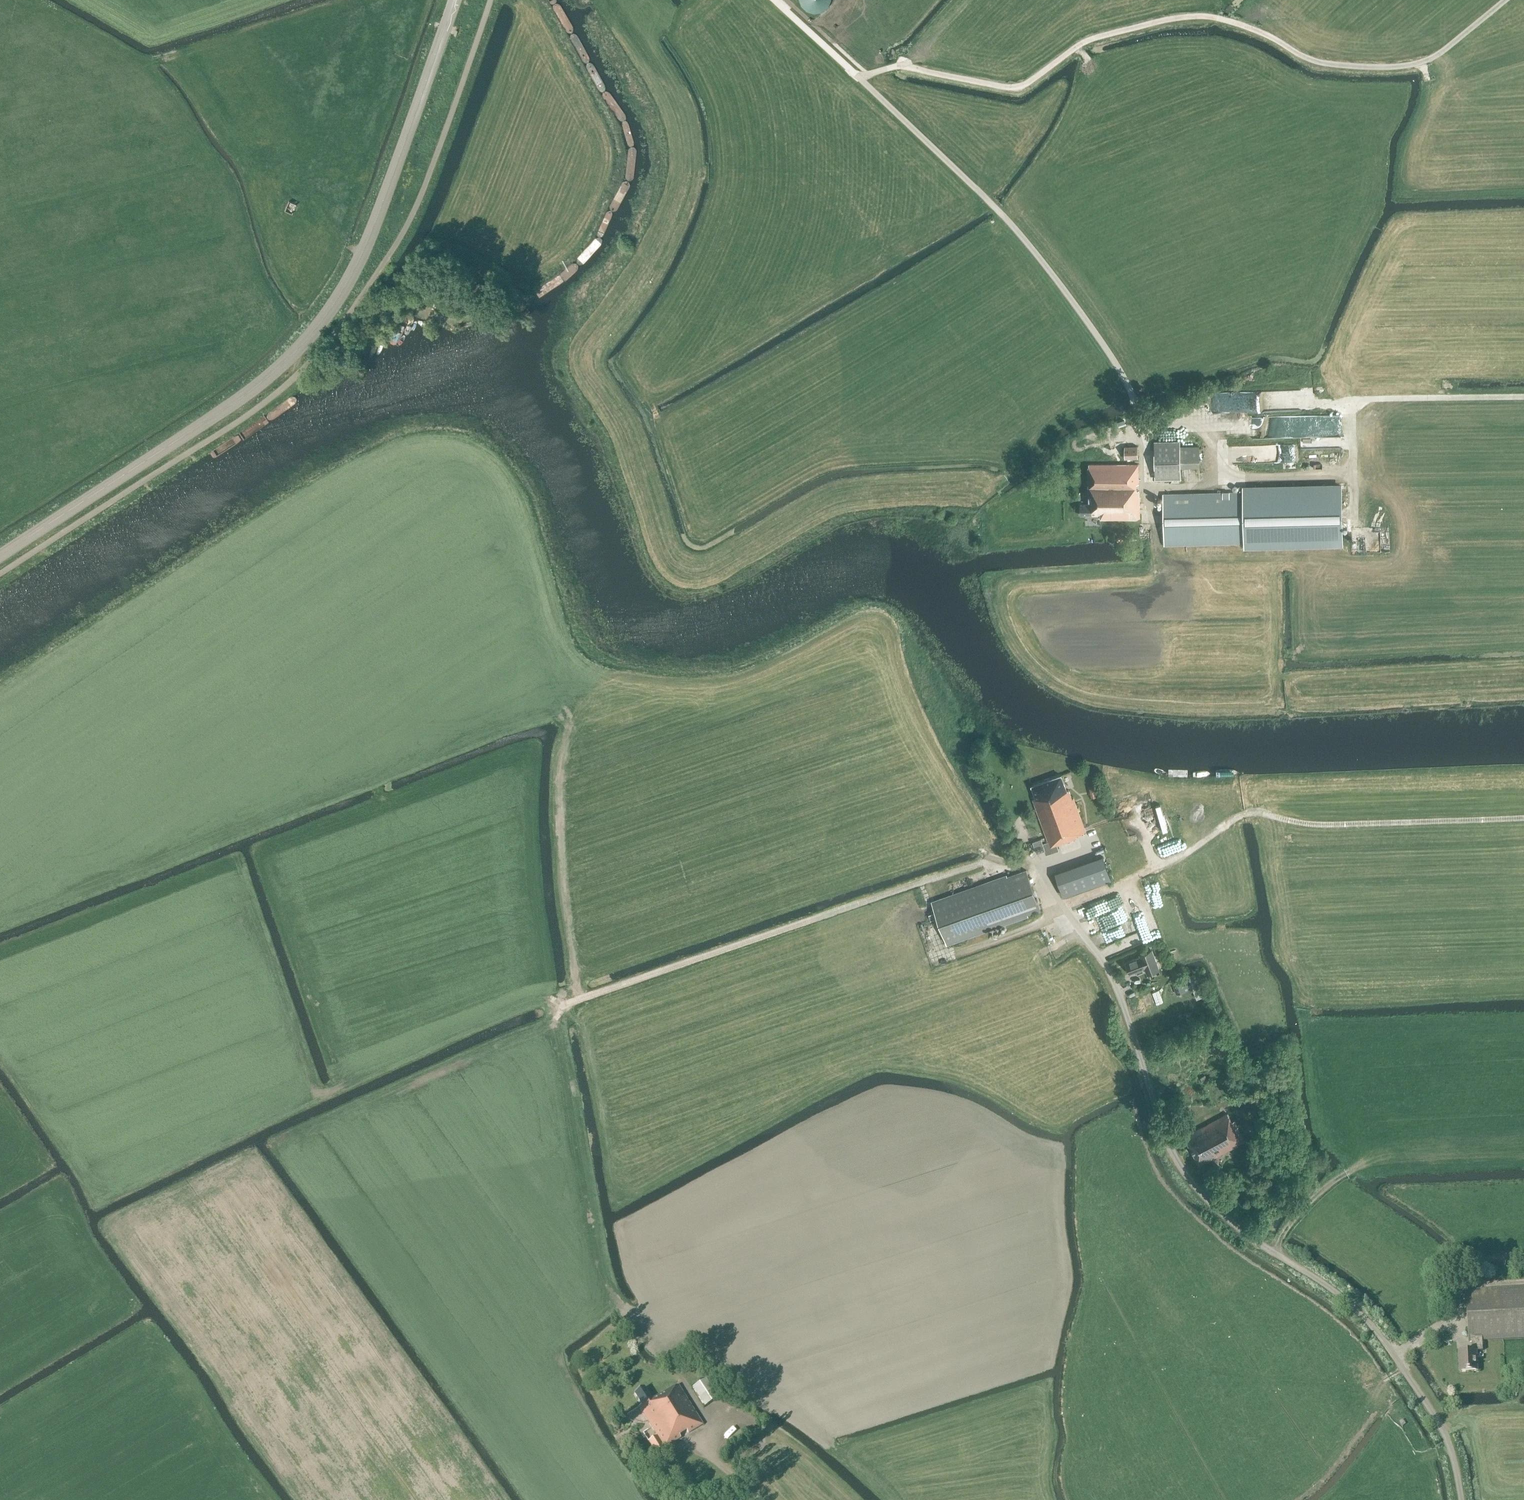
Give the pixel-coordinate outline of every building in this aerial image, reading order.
[(828,0),(801,0),(800,8),(828,9),(828,0)] [(292,214),(296,204),(288,201),(284,210),(292,214)] [(376,310),(384,299),(374,293),(367,304),(376,310)] [(1214,414),(1227,408),(1220,392),(1216,394),(1217,398),(1209,402),(1214,414)] [(1180,446),(1180,441),(1154,441),(1155,480),(1180,479),(1180,467),(1200,466),(1199,446),(1180,446)] [(1124,458),(1138,458),(1138,447),(1124,447),(1124,458)] [(1136,490),(1136,483),(1139,483),(1138,464),(1089,464),(1089,504),(1080,504),(1080,515),(1100,515),(1100,518),(1139,518),(1139,490),(1136,490)] [(1164,544),(1243,542),(1243,546),(1342,544),(1341,487),(1242,488),(1243,492),(1163,493),(1164,544)] [(1066,790),(1061,775),(1031,786),(1036,798),(1032,799),(1042,825),(1048,842),(1043,843),(1041,839),(1033,842),(1036,853),(1044,850),(1046,854),(1058,850),(1056,845),(1076,838),(1075,835),(1085,831),(1073,797),(1071,798),(1068,789),(1066,790)] [(1098,783),(1089,784),(1090,794),(1099,793),(1098,783)] [(1181,811),(1160,816),(1164,833),(1184,829),(1181,811)] [(1095,865),(1085,868),(1093,891),(1103,887),(1095,865)] [(937,917),(946,942),(1040,909),(1026,869),(932,903),(935,912),(929,914),(931,920),(937,917)] [(1159,969),(1152,950),(1139,954),(1140,956),(1125,962),(1129,973),(1144,968),(1147,973),(1159,969)] [(1186,984),(1184,978),(1181,979),(1181,978),(1172,981),(1176,994),(1185,991),(1185,990),(1190,988),(1189,985),(1187,985),(1185,985),(1184,986),(1183,985),(1186,984)] [(1152,988),(1139,992),(1143,1007),(1156,1003),(1152,988)] [(1232,1121),(1227,1113),(1184,1137),(1199,1165),(1245,1140),(1234,1120),(1232,1121)] [(1482,1341),(1523,1339),(1523,1288),(1466,1291),(1469,1342),(1471,1341),(1472,1352),(1459,1352),(1460,1373),(1478,1372),(1476,1351),(1483,1351),(1482,1341)] [(714,1389),(717,1387),(710,1377),(707,1379),(714,1389)] [(704,1407),(718,1398),(706,1380),(692,1388),(704,1407)] [(701,1423),(678,1385),(652,1400),(644,1387),(634,1393),(642,1406),(639,1407),(658,1438),(651,1442),(657,1452),(664,1448),(692,1431),(691,1429),(701,1423)]
